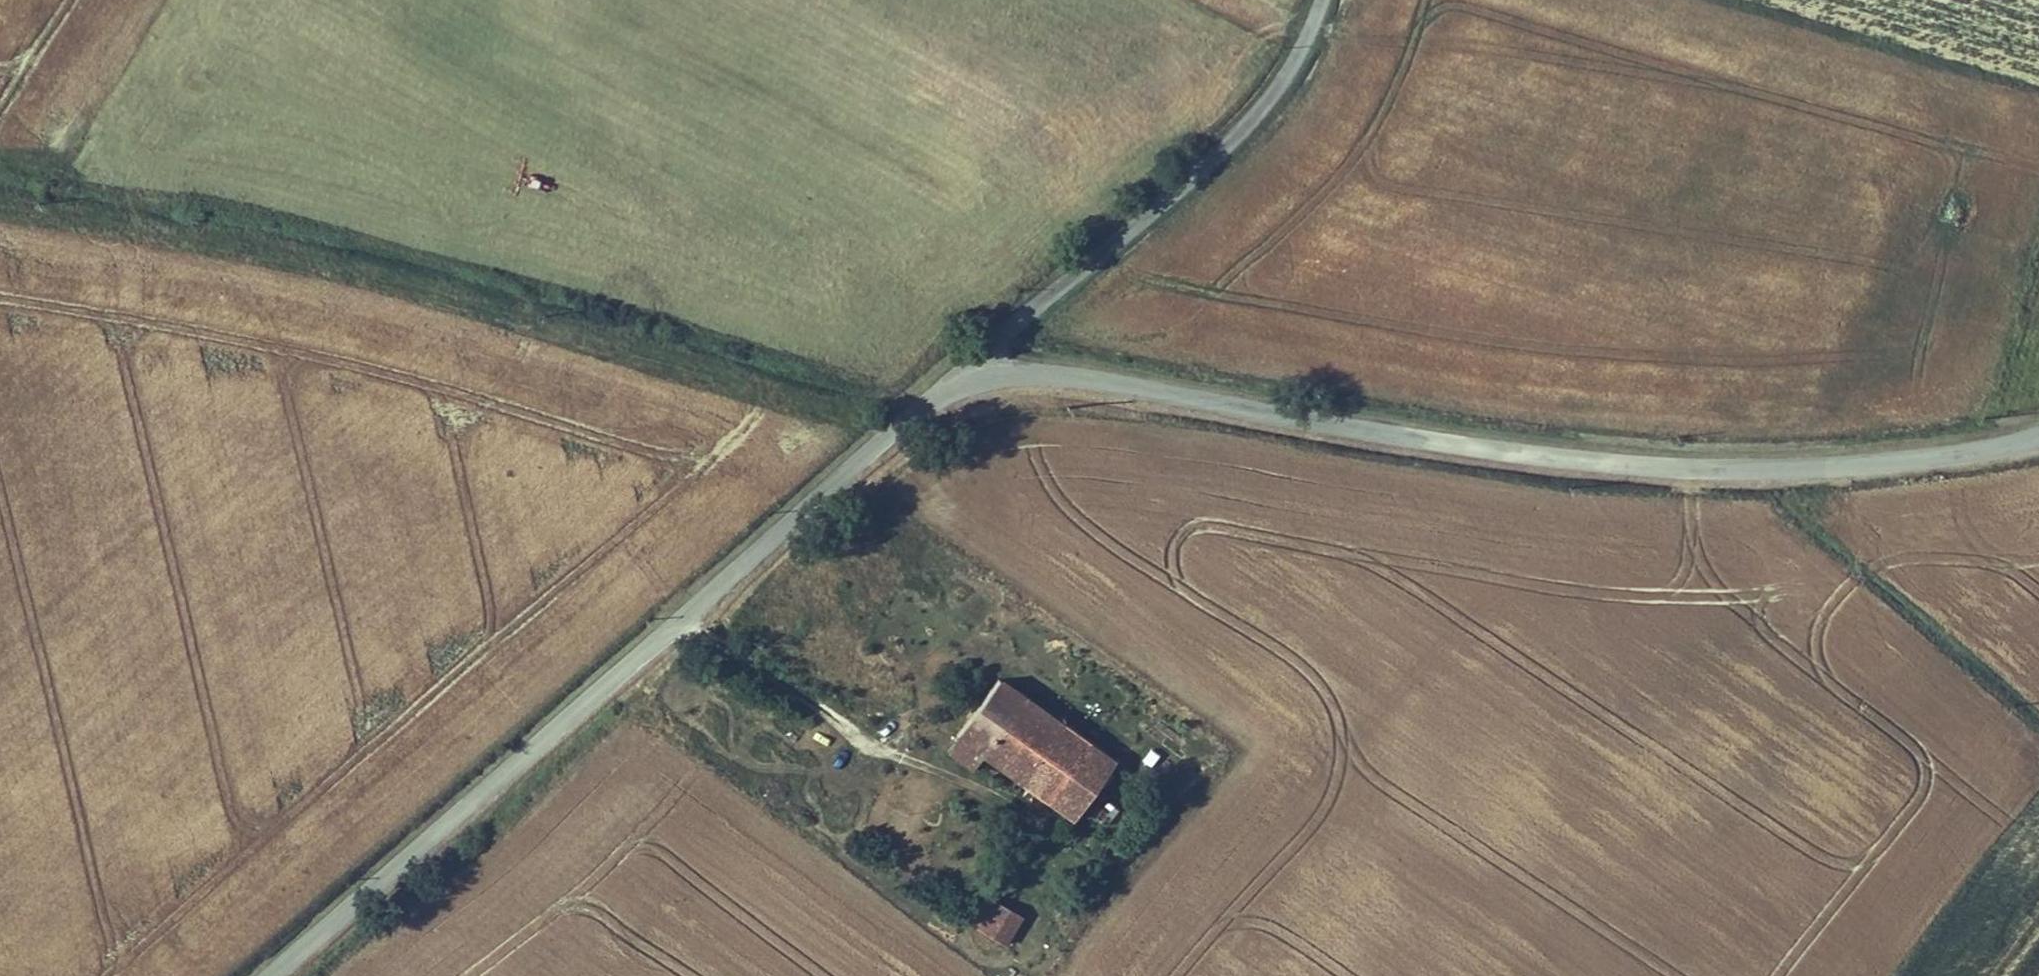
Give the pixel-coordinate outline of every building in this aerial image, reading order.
[(1091,744),(1002,679),(954,745),(979,764),(986,754),(1049,801),(1091,744)] [(1126,770),(1091,744),(1049,801),(1084,827),(1126,770)] [(994,894),(973,922),(1006,943),(1026,914),(994,894)]
